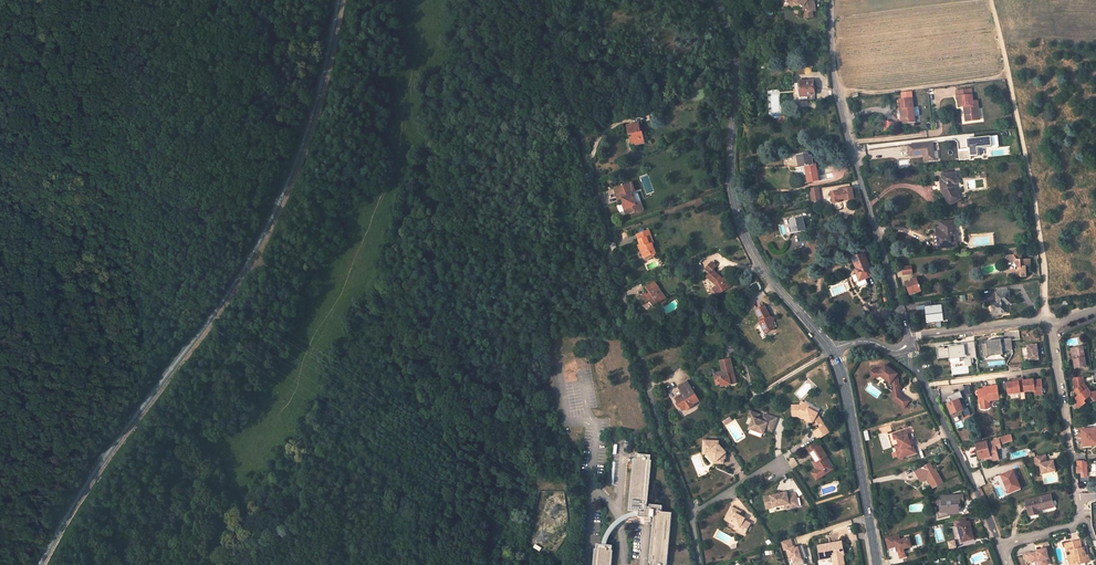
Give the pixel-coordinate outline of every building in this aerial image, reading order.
[(791,3),(795,3),(798,5),(798,6),(800,4),(803,7),(804,11),(806,11),(806,14),(805,16),(805,19),(814,17),(813,11),(816,10),(814,0),(791,0),(791,3)] [(809,80),(800,81),(801,97),(808,96),(808,99),(815,99),(814,81),(809,81),(809,80)] [(973,102),(971,89),(956,91),(957,97),(959,97),(960,106),(964,105),(966,105),(966,108),(964,108),(966,121),(980,119),(978,101),(973,102)] [(914,105),(913,98),(899,100),(900,109),(903,108),(905,119),(901,120),(902,124),(916,122),(915,116),(920,116),(919,104),(914,105)] [(890,130),(890,121),(886,122),(886,121),(882,122),(882,129),(886,129),(886,130),(890,130)] [(641,128),(639,123),(628,126),(630,135),(633,134),(633,137),(635,144),(637,145),(646,143),(643,132),(642,133),(641,128)] [(993,137),(968,139),(969,149),(958,150),(959,159),(982,157),(981,149),(994,148),(993,137)] [(933,142),(908,145),(909,156),(924,154),(927,154),(928,161),(935,160),(935,159),(939,158),(938,151),(934,151),(933,142)] [(809,157),(809,154),(798,156),(800,167),(804,167),(805,175),(807,175),(809,183),(820,181),(816,164),(814,164),(812,156),(809,157)] [(957,183),(956,173),(942,175),(943,180),(940,180),(942,191),(950,205),(961,199),(955,187),(953,188),(952,183),(955,183),(957,183)] [(636,204),(632,194),(631,194),(631,193),(635,191),(632,183),(615,189),(619,199),(622,198),(628,214),(638,210),(638,211),(643,210),(640,202),(636,204)] [(854,198),(853,188),(841,190),(839,190),(838,191),(837,190),(834,190),(834,191),(832,192),(834,203),(842,201),(841,199),(845,199),(846,200),(854,198)] [(820,198),(829,196),(827,189),(823,190),(818,191),(820,198)] [(807,230),(803,217),(790,220),(793,233),(807,230)] [(957,238),(955,220),(941,222),(942,228),(936,229),(937,235),(935,235),(937,250),(954,247),(953,239),(957,238)] [(654,243),(649,230),(639,234),(641,240),(639,241),(641,244),(644,252),(642,253),(644,258),(651,255),(650,250),(654,249),(652,244),(654,243)] [(874,275),(865,253),(853,257),(857,269),(860,268),(861,271),(856,273),(860,281),(874,275)] [(1022,259),(1022,253),(1016,253),(1015,255),(1008,256),(1006,260),(1009,265),(1012,265),(1012,266),(1014,266),(1017,271),(1016,273),(1018,277),(1021,277),(1021,276),(1023,276),(1024,277),(1027,277),(1026,267),(1026,265),(1028,265),(1027,259),(1022,259)] [(717,266),(712,262),(706,269),(710,273),(707,276),(715,283),(717,282),(718,285),(713,288),(717,295),(730,287),(725,278),(723,278),(713,270),(717,266)] [(912,273),(912,266),(902,267),(903,274),(912,273)] [(922,291),(917,278),(906,282),(911,295),(922,291)] [(664,295),(655,282),(647,288),(650,293),(647,295),(646,294),(640,298),(644,304),(650,300),(655,306),(662,301),(660,298),(664,295)] [(1011,303),(1009,291),(1008,291),(998,293),(997,293),(998,297),(996,297),(997,302),(992,303),(993,313),(998,313),(998,314),(1007,313),(1006,304),(1011,303)] [(944,320),(942,305),(925,308),(928,322),(944,320)] [(771,318),(766,306),(756,311),(762,322),(761,323),(766,333),(775,328),(770,319),(771,318)] [(1012,338),(988,340),(988,343),(982,344),(983,360),(1003,359),(1003,353),(1013,352),(1012,338)] [(1037,345),(1028,346),(1030,361),(1039,359),(1037,345)] [(1086,366),(1083,347),(1073,348),(1075,359),(1073,359),(1075,368),(1086,366)] [(971,369),(969,352),(956,354),(958,371),(971,369)] [(734,371),(731,359),(721,361),(723,372),(715,374),(717,382),(721,381),(723,386),(732,384),(731,381),(736,379),(735,374),(733,374),(733,372),(734,371)] [(882,368),(878,369),(879,376),(881,375),(886,379),(887,383),(891,383),(891,387),(889,389),(892,391),(900,390),(899,379),(896,379),(896,375),(897,373),(885,364),(882,368)] [(1094,392),(1087,392),(1088,391),(1086,389),(1087,389),(1083,384),(1084,383),(1083,382),(1082,377),(1075,378),(1076,388),(1075,389),(1076,391),(1075,392),(1078,397),(1076,398),(1077,403),(1083,404),(1084,404),(1085,403),(1083,401),(1090,395),(1095,401),(1095,392),(1094,392)] [(1035,394),(1044,393),(1042,380),(1035,381),(1034,380),(1024,381),(1024,378),(1019,379),(1019,382),(1013,382),(1008,383),(1009,394),(1025,392),(1025,391),(1035,390),(1035,394)] [(700,401),(688,381),(682,385),(685,390),(682,392),(683,394),(675,399),(678,403),(676,403),(679,408),(680,407),(683,411),(686,409),(687,411),(695,406),(694,404),(700,401)] [(999,399),(997,386),(988,387),(988,389),(984,389),(978,390),(980,403),(990,402),(990,400),(999,399)] [(959,399),(964,398),(961,391),(947,396),(948,399),(946,400),(952,414),(966,408),(963,399),(960,400),(959,399)] [(901,394),(893,396),(893,398),(905,407),(910,401),(901,394)] [(812,424),(815,427),(823,422),(819,416),(818,415),(819,414),(809,409),(810,406),(805,403),(803,407),(800,406),(793,407),(794,418),(799,417),(799,416),(804,416),(807,419),(808,419),(810,421),(812,424)] [(753,419),(749,429),(764,434),(765,430),(766,427),(773,430),(777,419),(765,415),(762,422),(758,420),(760,415),(750,412),(748,418),(753,419)] [(815,427),(812,429),(814,433),(825,426),(823,422),(815,427)] [(830,433),(825,426),(814,433),(819,440),(830,433)] [(1086,429),(1087,439),(1085,439),(1086,446),(1095,445),(1095,438),(1095,428),(1086,429)] [(908,429),(893,434),(894,439),(897,439),(899,444),(902,452),(898,454),(899,457),(903,456),(903,457),(916,453),(913,445),(911,446),(909,439),(908,435),(910,435),(908,429)] [(1003,443),(1013,440),(1011,434),(1000,438),(1002,442),(1003,442),(1003,443)] [(980,459),(986,457),(986,461),(991,460),(991,461),(999,459),(996,449),(1001,448),(999,440),(987,443),(986,442),(976,444),(980,459)] [(719,442),(705,441),(704,448),(707,448),(706,452),(708,455),(709,454),(717,463),(717,464),(724,464),(724,459),(726,459),(726,453),(719,445),(719,442)] [(832,467),(826,458),(828,457),(821,446),(819,448),(815,443),(807,448),(810,453),(810,454),(816,464),(815,465),(818,470),(812,474),(816,481),(823,477),(821,474),(832,467)] [(707,448),(704,448),(704,452),(714,464),(717,464),(717,463),(709,454),(708,455),(706,452),(707,448)] [(665,564),(667,564),(670,512),(662,512),(662,505),(650,504),(650,507),(647,507),(651,460),(650,460),(651,455),(636,453),(636,458),(634,458),(629,510),(639,511),(639,516),(650,518),(650,516),(654,517),(649,563),(651,563),(651,564),(665,564)] [(1045,454),(1034,456),(1036,466),(1040,465),(1042,473),(1055,470),(1053,460),(1047,462),(1045,454)] [(1077,467),(1077,473),(1088,472),(1087,462),(1084,462),(1084,461),(1077,461),(1077,467)] [(928,478),(933,488),(942,482),(936,470),(934,471),(931,465),(916,472),(921,482),(928,478)] [(834,470),(832,467),(821,474),(823,477),(834,470)] [(1021,487),(1013,470),(1002,475),(1002,476),(998,478),(1006,496),(1009,494),(1009,492),(1021,487)] [(787,493),(765,498),(767,509),(785,505),(789,504),(790,509),(799,507),(796,494),(788,495),(787,493)] [(942,512),(937,512),(937,519),(948,516),(948,513),(957,513),(958,512),(959,511),(960,510),(960,508),(961,508),(961,507),(961,505),(960,504),(959,505),(958,502),(963,501),(963,494),(959,495),(952,495),(952,497),(942,498),(942,512)] [(1053,506),(1050,495),(1026,501),(1030,515),(1036,513),(1036,511),(1038,510),(1053,506)] [(738,511),(732,507),(725,520),(736,526),(740,528),(738,531),(745,535),(751,524),(745,520),(746,519),(740,516),(736,514),(738,511)] [(962,542),(974,539),(969,522),(965,523),(964,518),(955,520),(957,525),(958,525),(962,542)] [(886,538),(889,547),(897,544),(898,546),(899,550),(912,546),(910,537),(901,540),(900,535),(886,538)] [(782,542),(784,551),(786,550),(789,560),(791,560),(793,564),(806,564),(804,559),(808,558),(804,545),(794,548),(791,539),(782,542)] [(1065,544),(1067,552),(1071,551),(1074,564),(1078,564),(1079,564),(1081,564),(1080,563),(1089,560),(1088,555),(1085,556),(1084,548),(1080,548),(1079,541),(1065,544)] [(841,542),(819,546),(821,560),(826,559),(826,557),(833,556),(835,564),(839,563),(840,564),(845,564),(843,554),(844,554),(841,542)] [(597,544),(597,549),(595,549),(594,564),(611,564),(612,550),(611,550),(612,546),(597,544)] [(1032,562),(1039,561),(1040,564),(1048,564),(1046,559),(1048,559),(1046,549),(1037,551),(1037,552),(1031,554),(1030,552),(1025,554),(1026,561),(1032,560),(1032,562)]
